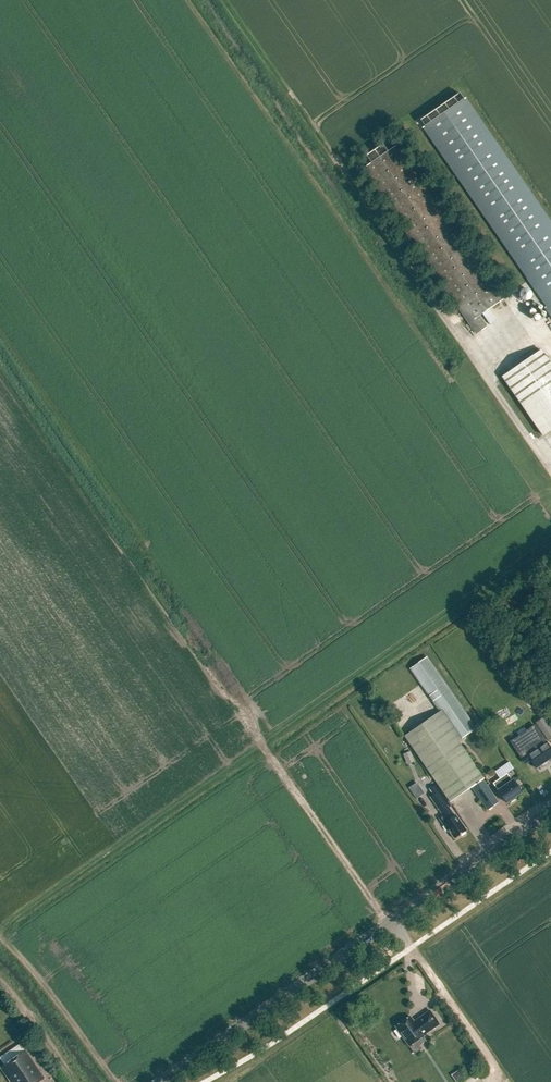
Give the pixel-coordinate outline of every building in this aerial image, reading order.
[(416,120),(421,126),(461,97),(457,91),(443,101),(438,94),(432,99),(430,96),(428,97),(433,104),(431,106),(433,108),(416,120)] [(465,99),(423,128),(546,307),(544,308),(550,318),(550,222),(465,99)] [(469,323),(476,334),(486,327),(478,316),(502,300),(396,146),(362,169),(468,323),(469,323)] [(455,324),(449,328),(455,339),(462,335),(455,324)] [(543,435),(550,429),(550,366),(541,351),(503,377),(543,435)] [(440,711),(404,736),(451,802),(452,801),(473,785),(489,808),(500,800),(484,778),(485,777),(459,740),(476,728),(477,727),(426,656),(426,657),(409,668),(440,711)] [(536,723),(548,741),(550,739),(550,729),(543,718),(536,723)] [(517,751),(525,763),(531,760),(536,768),(550,758),(550,750),(546,742),(541,735),(517,751)] [(413,761),(409,751),(402,753),(406,764),(413,761)] [(508,801),(510,803),(515,799),(514,797),(521,792),(513,780),(512,781),(507,774),(499,780),(503,787),(498,791),(506,803),(508,801)] [(415,798),(423,793),(416,782),(408,787),(415,798)] [(436,785),(431,789),(435,795),(431,797),(447,821),(443,824),(448,831),(449,831),(454,838),(466,830),(455,815),(454,816),(448,807),(450,806),(436,785)] [(396,1027),(409,1046),(423,1036),(423,1035),(439,1024),(430,1011),(414,1022),(410,1017),(403,1022),(401,1021),(398,1023),(398,1025),(396,1027)] [(44,1079),(25,1051),(1,1067),(11,1081),(39,1081),(44,1079)] [(450,1074),(455,1081),(456,1081),(464,1077),(459,1069),(450,1074)]
